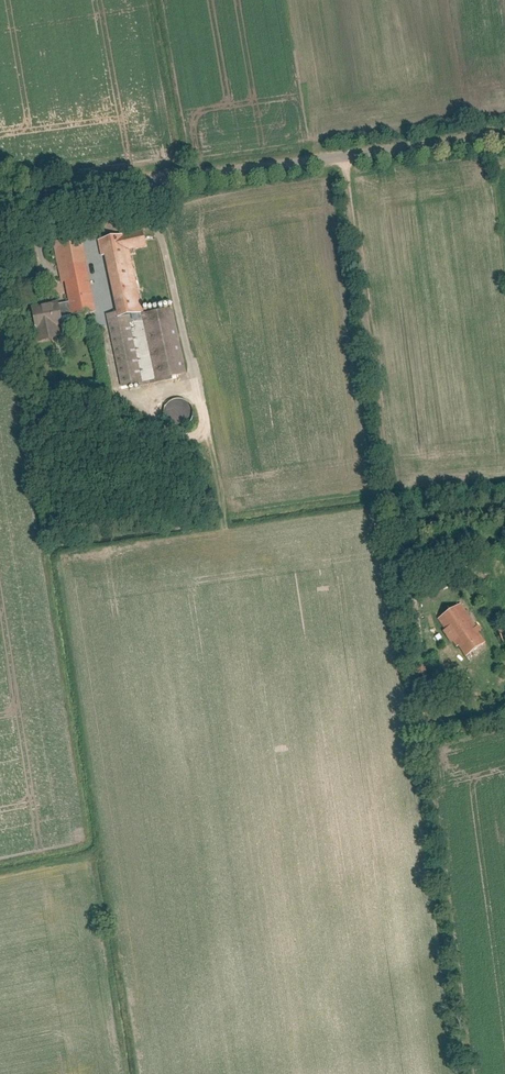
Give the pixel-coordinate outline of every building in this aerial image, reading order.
[(183,375),(170,309),(138,315),(125,252),(143,249),(140,233),(105,240),(120,314),(106,317),(120,388),(183,375)] [(88,307),(76,236),(54,239),(67,312),(55,314),(54,307),(35,310),(40,342),(58,339),(55,323),(76,319),(74,310),(88,307)] [(198,418),(199,414),(198,411),(197,408),(196,405),(193,402),(191,400),(187,399),(185,398),(182,398),(178,398),(175,399),(172,401),(170,403),(168,406),(167,409),(166,412),(166,415),(166,419),(168,422),(169,424),(171,426),(174,428),(176,429),(180,430),(182,430),(185,430),(189,429),(191,428),(194,426),(196,423),(197,420),(198,418)] [(462,584),(458,568),(445,571),(450,587),(462,584)] [(459,606),(440,618),(464,653),(483,641),(459,606)] [(493,633),(501,646),(504,644),(504,625),(493,633)] [(420,747),(420,761),(428,761),(428,746),(420,747)]
